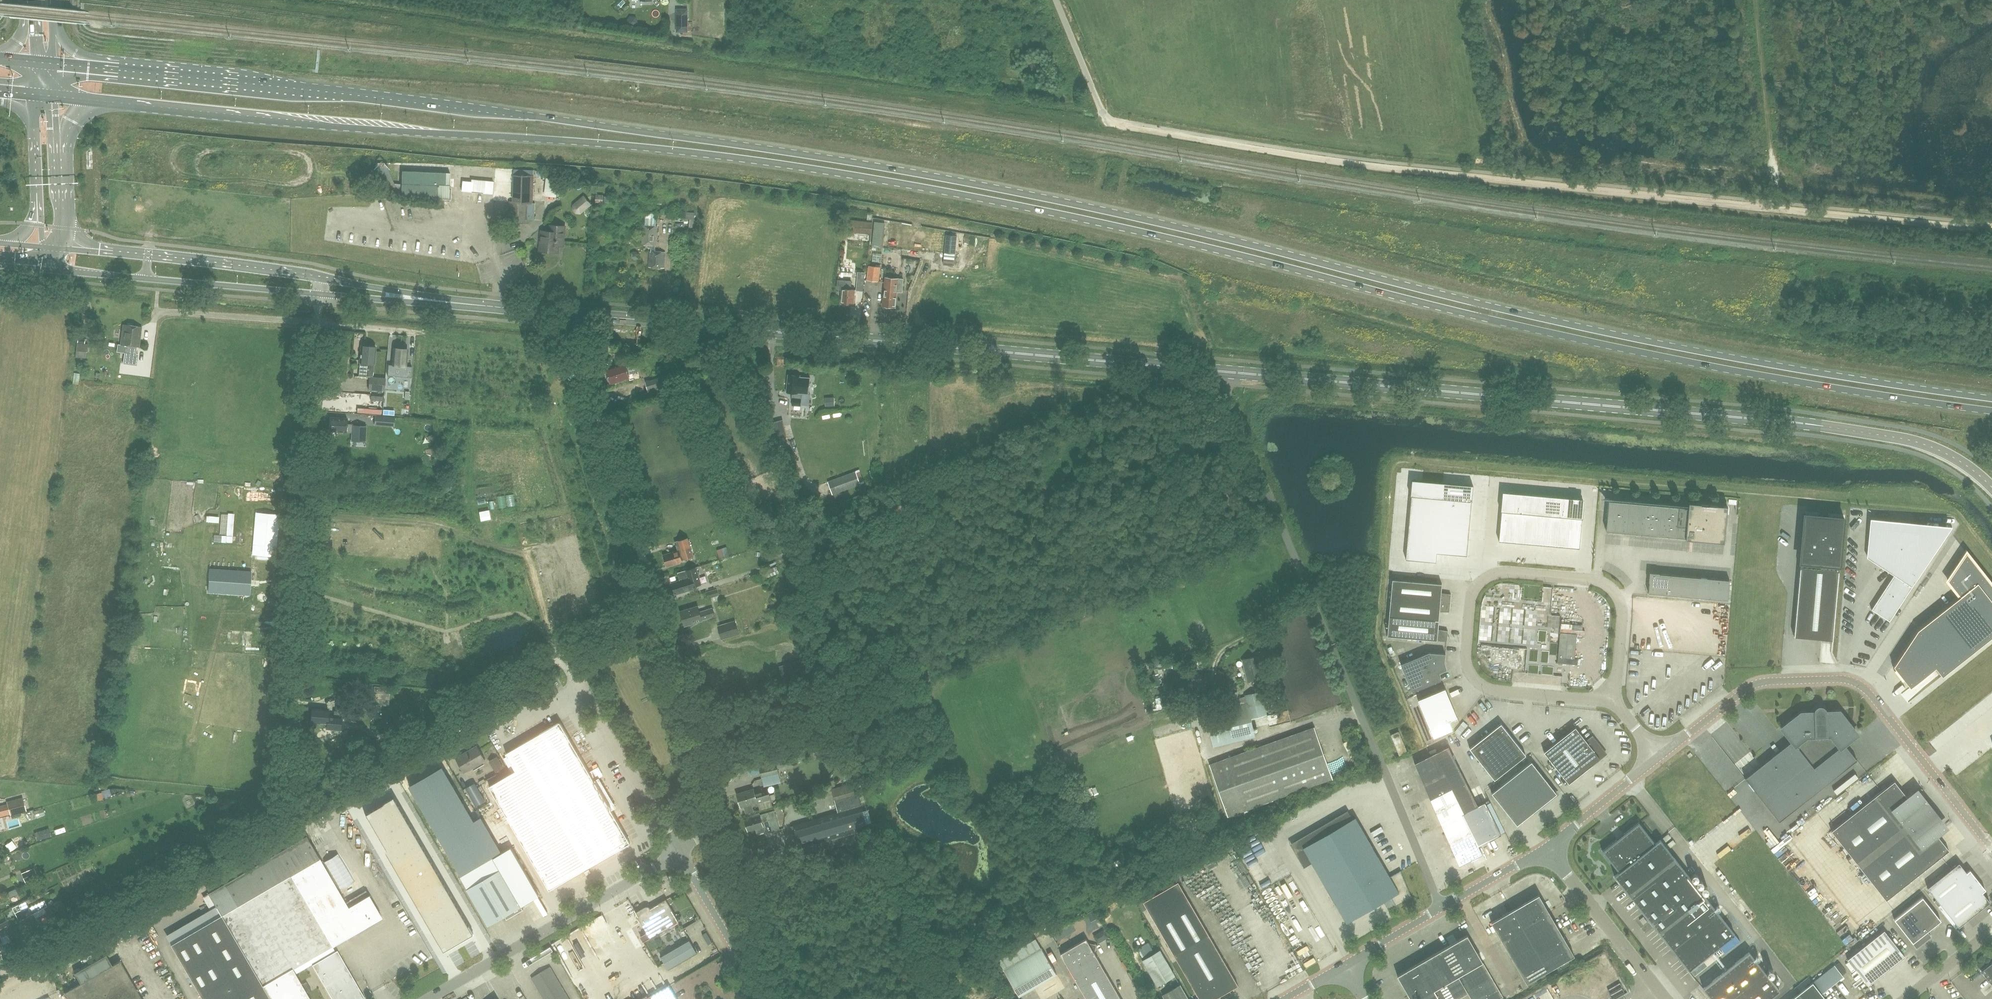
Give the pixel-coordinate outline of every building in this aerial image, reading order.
[(678,32),(687,32),(687,9),(678,9),(678,32)] [(443,199),(451,199),(451,195),(451,187),(450,187),(450,173),(402,171),(401,189),(401,194),(401,196),(423,197),(438,197),(438,198),(438,199),(443,199)] [(535,217),(535,203),(533,203),(533,176),(533,172),(514,171),(513,201),(510,201),(509,222),(527,222),(527,220),(533,220),(535,217)] [(480,194),(492,195),(494,181),(471,179),(470,192),(480,193),(480,194)] [(581,214),(592,205),(584,195),(573,204),(572,209),(575,214),(581,214)] [(549,210),(557,205),(555,200),(546,206),(549,210)] [(648,212),(648,224),(656,224),(656,212),(648,212)] [(873,222),(847,219),(846,232),(872,235),(873,222)] [(563,246),(565,226),(550,225),(549,231),(541,231),(540,250),(549,251),(550,253),(554,253),(556,252),(558,252),(558,245),(563,246)] [(657,226),(656,226),(643,225),(642,244),(651,245),(651,251),(649,251),(648,266),(664,267),(665,252),(655,251),(657,226)] [(874,225),(874,227),(872,247),(882,248),(884,226),(874,225)] [(957,235),(946,234),(943,264),(954,265),(957,235)] [(885,262),(883,249),(874,250),(876,263),(885,262)] [(878,282),(880,267),(868,265),(866,280),(878,282)] [(863,291),(865,272),(858,272),(856,290),(863,291)] [(887,308),(891,306),(895,307),(897,291),(902,292),(903,279),(886,277),(885,289),(884,289),(882,306),(884,306),(887,308)] [(854,289),(851,288),(851,281),(838,279),(837,288),(842,288),(841,302),(842,303),(845,305),(850,303),(853,304),(854,289)] [(139,346),(142,327),(123,324),(121,344),(126,344),(124,364),(137,365),(138,355),(135,355),(136,346),(139,346)] [(77,343),(76,351),(86,352),(87,344),(77,343)] [(386,389),(387,378),(373,377),(375,347),(362,346),(359,376),(370,377),(369,389),(385,391),(385,389),(386,389)] [(387,377),(387,378),(386,389),(410,391),(412,372),(405,372),(407,350),(394,348),(392,365),(397,365),(396,378),(387,377)] [(626,367),(625,363),(607,368),(611,383),(630,378),(628,374),(638,371),(636,364),(626,367)] [(787,392),(793,392),(792,405),(801,405),(802,393),(808,394),(810,377),(800,376),(800,375),(788,374),(787,392)] [(649,394),(671,387),(668,375),(645,381),(649,394)] [(375,416),(374,424),(388,425),(389,417),(375,416)] [(366,427),(353,426),(353,424),(347,424),(347,418),(330,417),(329,431),(352,433),(352,440),(365,441),(366,427)] [(766,442),(787,437),(783,420),(761,425),(766,442)] [(833,495),(861,484),(856,471),(828,481),(833,495)] [(1410,496),(1411,496),(1405,559),(1436,562),(1437,553),(1467,555),(1471,501),(1472,501),(1473,486),(1432,482),(1432,483),(1412,481),(1411,492),(1410,492),(1410,496)] [(1498,541),(1579,548),(1581,528),(1583,500),(1568,498),(1518,494),(1503,493),(1501,521),(1500,521),(1498,541)] [(1727,506),(1702,504),(1689,503),(1689,504),(1609,497),(1606,531),(1686,538),(1685,539),(1724,543),(1727,506)] [(1839,571),(1844,516),(1805,513),(1800,568),(1794,637),(1832,640),(1838,571),(1839,571)] [(1895,574),(1871,609),(1871,610),(1889,621),(1940,544),(1939,544),(1942,540),(1870,530),(1869,535),(1867,556),(1895,574)] [(667,566),(682,561),(682,560),(693,556),(688,538),(676,542),(678,550),(664,555),(667,566)] [(1966,553),(1948,581),(1960,596),(1917,630),(1893,666),(1910,687),(1935,668),(1942,676),(1991,636),(1991,585),(1966,553)] [(675,594),(690,589),(690,588),(701,584),(696,567),(678,572),(680,580),(672,583),(675,594)] [(210,569),(208,592),(249,595),(250,583),(251,571),(210,569)] [(1668,595),(1670,574),(1650,572),(1648,593),(1668,595)] [(1680,575),(1671,574),(1670,574),(1668,595),(1678,596),(1680,575)] [(1688,596),(1690,576),(1680,575),(1678,596),(1688,596)] [(1700,577),(1697,577),(1690,576),(1688,596),(1698,597),(1700,577)] [(1708,598),(1709,578),(1700,577),(1698,597),(1708,598)] [(1719,579),(1717,578),(1709,578),(1708,598),(1718,599),(1719,579)] [(1718,599),(1728,600),(1729,579),(1719,579),(1718,599)] [(1442,584),(1392,580),(1390,616),(1439,620),(1440,612),(1450,612),(1451,594),(1441,593),(1442,584)] [(709,598),(719,595),(717,589),(707,591),(709,598)] [(699,611),(697,605),(681,610),(685,625),(714,616),(712,607),(699,611)] [(1438,629),(1439,620),(1390,616),(1388,636),(1447,641),(1448,631),(1438,629)] [(722,638),(739,633),(735,620),(718,626),(722,638)] [(1401,664),(1413,692),(1441,680),(1438,673),(1447,669),(1445,662),(1446,654),(1429,652),(1401,664)] [(1248,681),(1264,677),(1259,656),(1242,660),(1248,681)] [(1183,697),(1192,697),(1192,690),(1206,690),(1205,681),(1207,681),(1206,674),(1191,674),(1191,682),(1183,682),(1183,697)] [(364,696),(366,683),(352,682),(350,694),(363,696),(364,696)] [(1431,730),(1458,719),(1445,689),(1418,700),(1431,730)] [(1205,713),(1213,747),(1255,737),(1253,725),(1251,719),(1267,715),(1261,690),(1244,695),(1245,696),(1239,697),(1241,704),(1217,710),(1205,713)] [(312,708),(310,722),(327,724),(326,729),(340,730),(341,717),(352,718),(353,704),(338,703),(336,716),(333,716),(328,715),(328,710),(312,708)] [(1825,712),(1825,711),(1825,710),(1824,709),(1824,708),(1823,708),(1822,708),(1821,707),(1820,707),(1819,707),(1818,708),(1817,708),(1816,709),(1816,710),(1815,710),(1815,712),(1815,713),(1801,713),(1782,728),(1792,741),(1745,778),(1779,821),(1857,760),(1845,744),(1857,734),(1839,712),(1825,712)] [(1592,736),(1586,741),(1576,728),(1568,734),(1556,718),(1532,737),(1569,784),(1606,754),(1592,736)] [(566,733),(560,722),(506,754),(516,771),(490,786),(550,890),(631,842),(568,732),(566,733)] [(1495,780),(1526,755),(1501,724),(1470,748),(1495,780)] [(1228,816),(1332,779),(1314,727),(1210,764),(1228,816)] [(1400,755),(1408,752),(1399,731),(1391,734),(1400,755)] [(465,773),(485,761),(477,746),(457,758),(465,773)] [(1485,802),(1478,805),(1448,746),(1415,763),(1459,865),(1482,854),(1478,846),(1501,835),(1485,802)] [(790,765),(788,759),(776,762),(776,761),(759,766),(762,779),(779,774),(778,769),(790,765)] [(1517,825),(1557,794),(1532,762),(1492,793),(1517,825)] [(504,767),(502,764),(493,768),(495,772),(504,767)] [(420,780),(409,786),(462,876),(495,857),(474,821),(442,767),(420,780)] [(1613,786),(1624,777),(1620,773),(1609,782),(1613,786)] [(1862,793),(1870,786),(1861,776),(1853,783),(1862,793)] [(1894,781),(1831,831),(1886,900),(1949,850),(1933,830),(1940,824),(1922,801),(1915,807),(1894,781)] [(802,856),(868,837),(866,829),(868,828),(855,782),(831,789),(838,812),(793,825),(802,856)] [(476,806),(485,801),(476,783),(466,788),(476,806)] [(755,794),(753,789),(737,793),(741,807),(744,806),(746,814),(753,812),(751,804),(770,798),(768,791),(755,794)] [(11,815),(27,811),(23,797),(7,802),(11,815)] [(365,814),(444,951),(474,934),(394,797),(365,814)] [(1838,805),(1842,810),(1850,805),(1845,799),(1838,805)] [(10,814),(7,806),(0,808),(0,817),(10,814)] [(779,829),(774,811),(760,815),(759,813),(752,815),(752,817),(745,820),(748,831),(756,829),(757,834),(765,831),(762,822),(769,820),(773,831),(779,829)] [(1320,837),(1303,847),(1312,863),(1347,923),(1391,897),(1396,906),(1411,897),(1401,871),(1390,877),(1355,817),(1352,819),(1320,837)] [(1655,844),(1638,823),(1602,851),(1619,872),(1614,876),(1689,970),(1735,934),(1660,840),(1655,844)] [(49,828),(38,832),(40,840),(51,836),(49,828)] [(292,968),(313,956),(316,962),(335,951),(332,946),(382,918),(369,896),(366,890),(345,902),(319,859),(306,835),(207,892),(221,915),(170,944),(202,998),(309,998),(292,968)] [(522,906),(540,896),(512,847),(495,857),(462,876),(461,877),(489,925),(506,916),(508,919),(524,910),(522,906)] [(1943,908),(1977,880),(1970,870),(1966,872),(1959,863),(1927,888),(1943,908)] [(22,873),(25,882),(38,876),(34,868),(22,873)] [(1943,908),(1958,927),(1990,902),(1982,892),(1985,890),(1977,880),(1943,908)] [(1163,934),(1198,914),(1179,882),(1144,902),(1163,934)] [(1523,928),(1549,912),(1539,894),(1512,910),(1523,928)] [(1916,948),(1931,936),(1927,931),(1941,920),(1922,897),(1894,920),(1916,948)] [(197,911),(209,905),(207,900),(194,907),(197,911)] [(646,907),(636,912),(647,932),(640,936),(643,941),(651,937),(679,921),(666,900),(651,909),(649,907),(648,907),(647,907),(646,907)] [(1883,909),(1892,910),(1894,902),(1884,901),(1883,909)] [(1502,940),(1523,928),(1512,910),(1491,922),(1502,940)] [(1533,945),(1559,930),(1549,912),(1523,928),(1533,945)] [(1163,934),(1174,953),(1200,998),(1224,998),(1232,994),(1230,990),(1239,985),(1208,933),(1198,914),(1163,934)] [(11,926),(8,920),(0,925),(0,931),(1,932),(11,926)] [(1,932),(1,933),(0,934),(0,944),(10,939),(6,929),(11,927),(11,926),(1,932)] [(1512,957),(1533,945),(1523,928),(1502,940),(1512,957)] [(1543,962),(1569,947),(1559,930),(1533,945),(1543,962)] [(1866,945),(1886,971),(1905,957),(1884,930),(1866,945)] [(80,984),(64,993),(68,998),(123,998),(137,991),(165,975),(142,935),(74,973),(80,984)] [(1465,972),(1483,962),(1467,935),(1450,945),(1465,972)] [(688,939),(661,955),(669,969),(697,953),(688,939)] [(1087,939),(1061,954),(1087,998),(1122,998),(1087,939)] [(1457,977),(1458,976),(1465,972),(1450,945),(1441,950),(1457,977)] [(1522,974),(1543,962),(1533,945),(1512,957),(1522,974)] [(1868,986),(1886,971),(1866,945),(1847,959),(1868,986)] [(1543,962),(1548,971),(1574,956),(1569,947),(1543,962)] [(1019,996),(1057,974),(1042,948),(1004,970),(1019,996)] [(316,962),(316,963),(313,965),(320,979),(332,998),(362,998),(364,998),(345,965),(337,950),(335,952),(335,951),(316,962)] [(1157,985),(1175,975),(1160,950),(1143,960),(1157,985)] [(1448,982),(1457,977),(1441,950),(1432,955),(1448,982)] [(1779,991),(1748,952),(1703,988),(1712,998),(1769,998),(1779,991)] [(1446,983),(1448,982),(1432,955),(1425,960),(1440,986),(1446,983)] [(1431,992),(1434,990),(1440,986),(1425,960),(1415,965),(1431,992)] [(1463,985),(1488,971),(1483,962),(1465,972),(1458,976),(1463,985)] [(1527,983),(1548,971),(1543,962),(1522,974),(1527,983)] [(1981,971),(1991,985),(1991,962),(1981,971)] [(1431,992),(1415,965),(1397,975),(1411,998),(1418,998),(1431,992)] [(1802,998),(1825,998),(1821,994),(1843,977),(1834,965),(1812,983),(1798,994),(1802,998)] [(550,967),(532,978),(544,998),(569,998),(550,967)] [(1480,986),(1493,978),(1488,971),(1463,985),(1468,993),(1480,986)] [(1463,985),(1458,976),(1457,977),(1448,982),(1446,983),(1455,998),(1457,998),(1468,993),(1471,998),(1488,998),(1486,996),(1480,986),(1468,993),(1463,985)] [(1486,996),(1499,989),(1493,978),(1480,986),(1486,996)] [(1446,983),(1440,986),(1434,990),(1439,998),(1455,998),(1446,983)] [(1180,984),(1163,994),(1166,998),(1189,998),(1180,984)] [(669,985),(648,997),(647,996),(641,998),(678,998),(669,985)] [(1488,998),(1499,998),(1503,997),(1499,989),(1486,996),(1488,998)] [(1434,990),(1431,992),(1418,998),(1439,998),(1434,990)] [(137,991),(123,998),(142,998),(137,991)]
